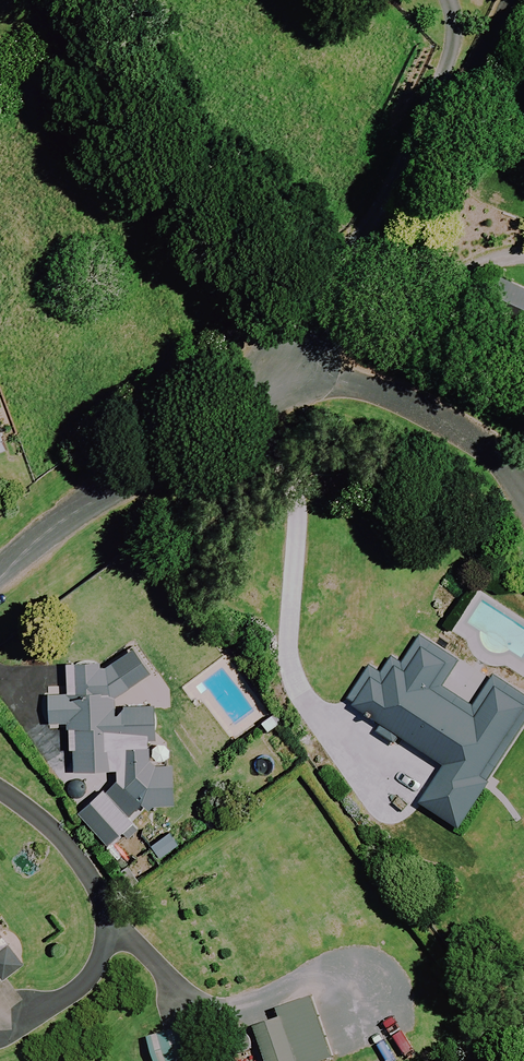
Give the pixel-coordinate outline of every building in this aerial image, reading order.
[(422,636),(403,666),(383,653),(349,704),(382,725),(378,732),(396,744),(400,737),(447,768),(422,805),(462,832),(492,785),(489,782),(523,729),(523,696),(496,677),(475,710),(443,689),(461,662),(422,636)] [(133,694),(131,664),(72,666),(73,695),(50,696),(51,725),(72,724),(74,773),(115,771),(114,788),(80,813),(105,847),(119,836),(124,842),(139,831),(128,816),(143,804),(146,808),(176,806),(174,764),(149,766),(148,747),(161,746),(159,705),(116,707),(115,695),(133,694)] [(316,999),(283,1009),(286,1018),(258,1027),(268,1060),(323,1060),(334,1058),(316,999)] [(201,1023),(151,1037),(157,1060),(190,1060),(210,1056),(201,1023)]
